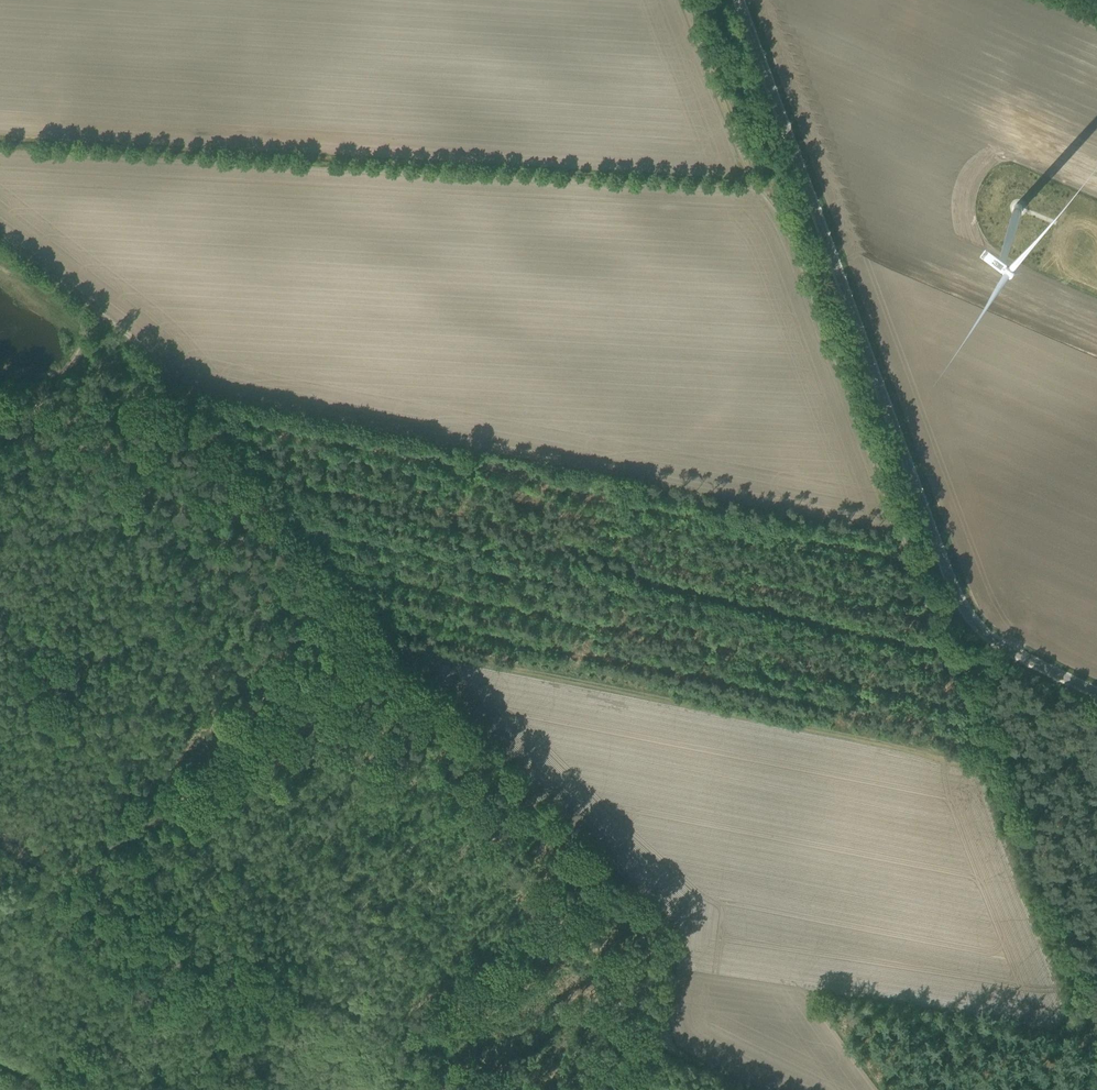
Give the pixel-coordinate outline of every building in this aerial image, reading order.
[(1013,206),(1013,207),(1013,208),(1013,209),(1013,210),(1014,211),(1015,212),(1016,213),(1017,213),(1018,213),(1019,213),(1020,213),(1021,213),(1022,212),(1023,212),(1023,211),(1024,210),(1024,209),(1025,209),(1025,208),(1025,207),(1024,206),(1024,205),(1024,204),(1023,203),(1022,203),(1022,202),(1021,202),(1020,201),(1019,201),(1018,201),(1017,202),(1016,202),(1015,202),(1015,203),(1014,204),(1013,204),(1013,205),(1013,206)]
